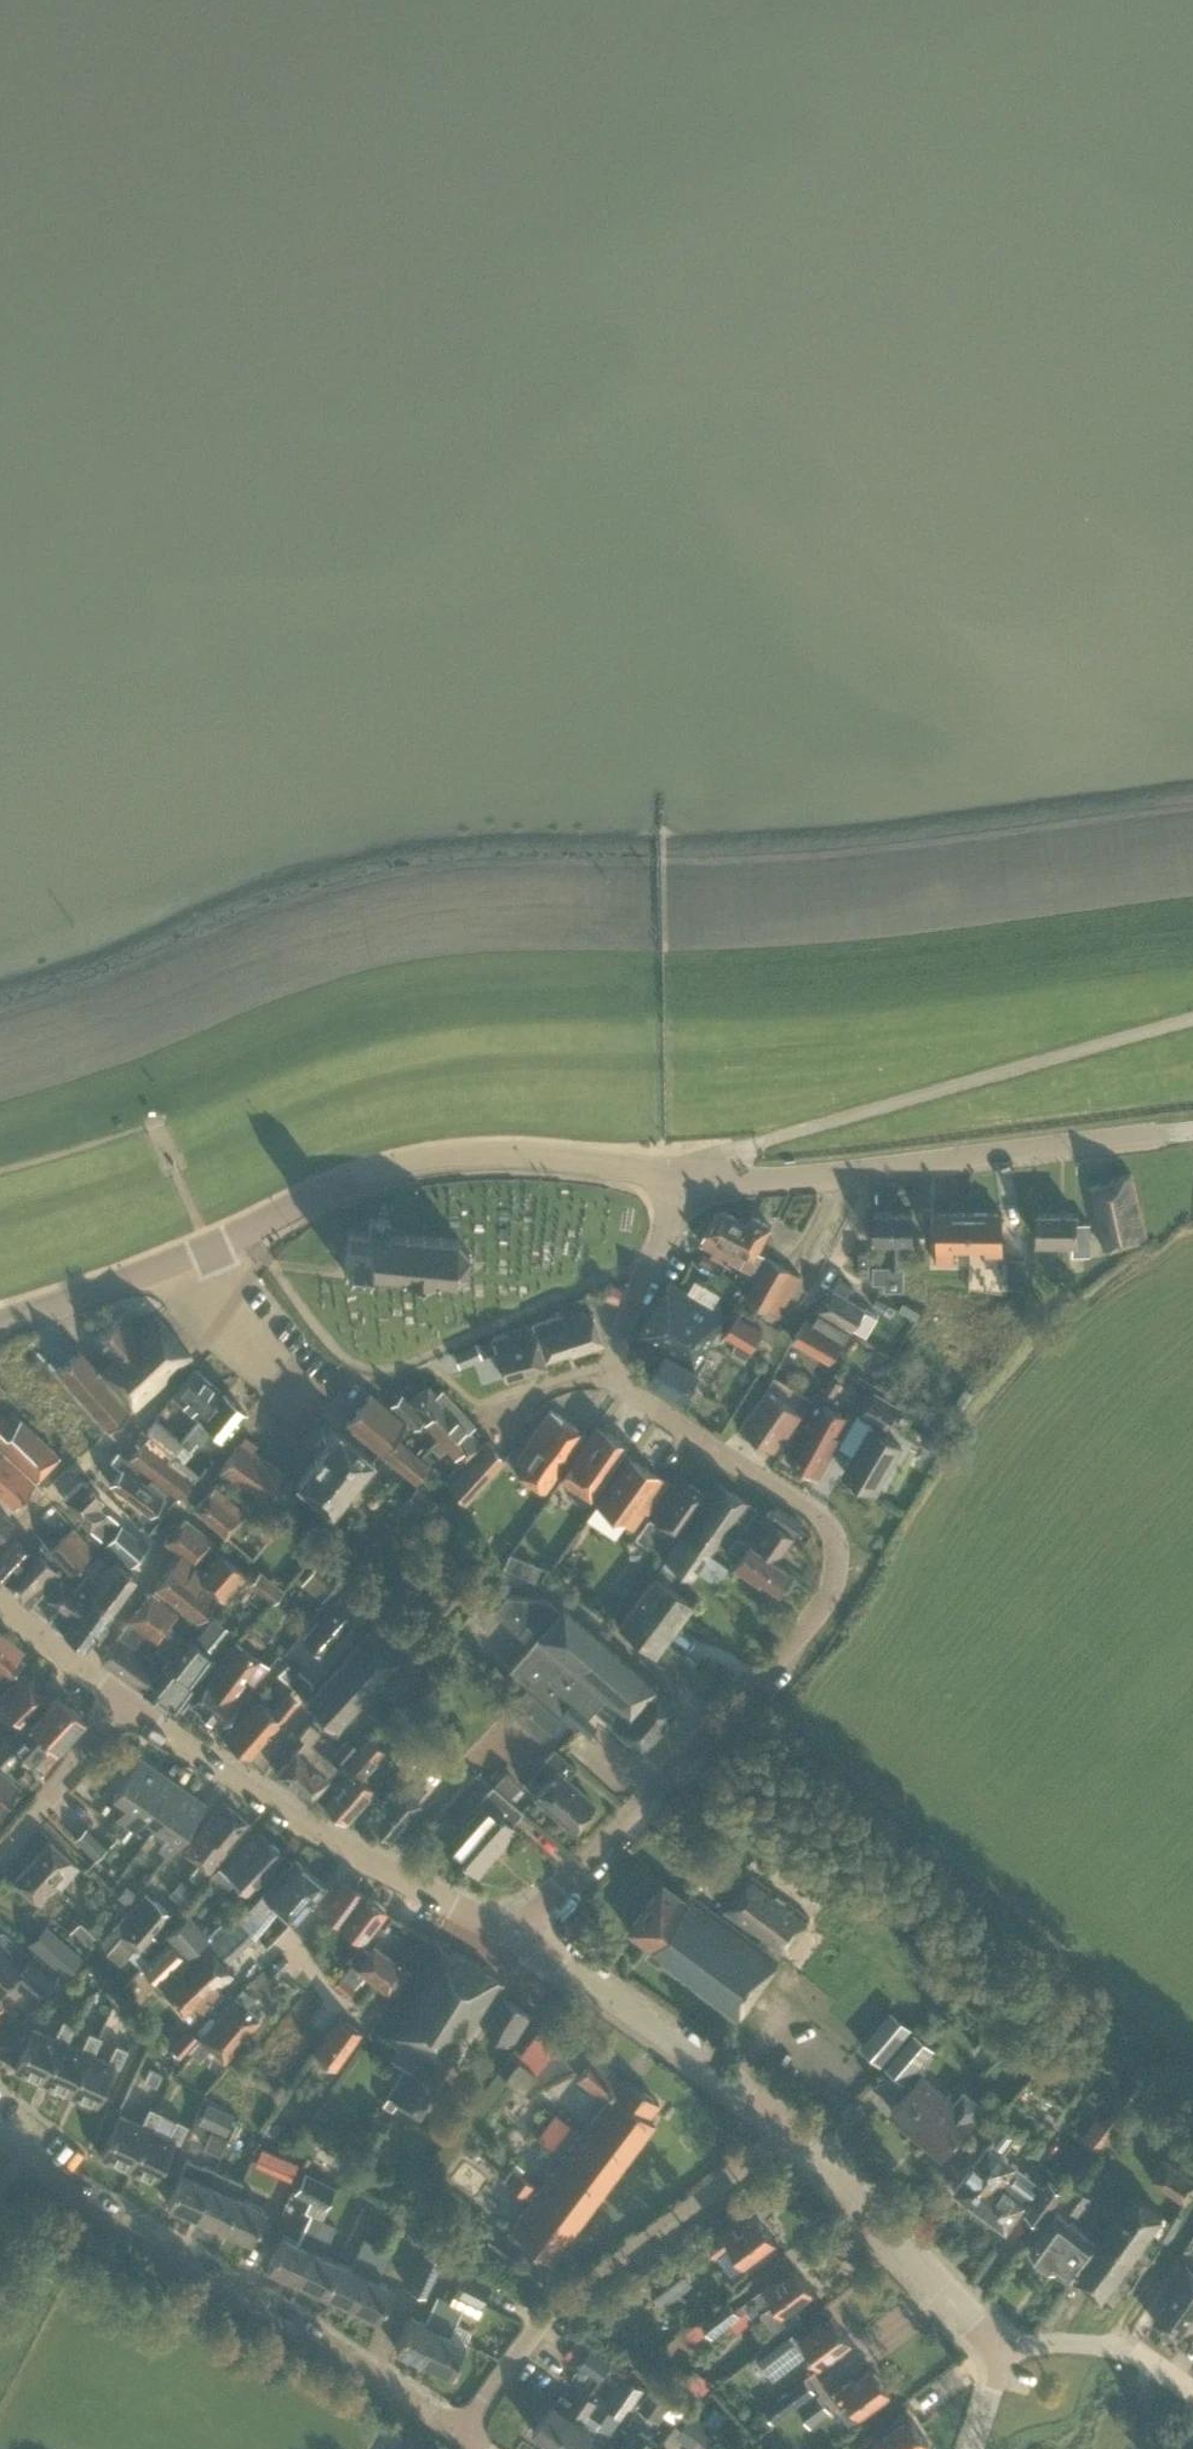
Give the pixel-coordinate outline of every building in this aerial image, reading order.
[(1090,1186),(1105,1248),(1148,1237),(1133,1176),(1090,1186)] [(736,1247),(731,1244),(744,1220),(724,1210),(716,1212),(700,1241),(715,1249),(712,1253),(728,1262),(730,1259),(736,1247)] [(914,1211),(875,1211),(875,1239),(889,1239),(889,1264),(872,1264),(872,1281),(884,1281),(884,1288),(903,1288),(904,1239),(914,1239),(914,1211)] [(954,1248),(970,1248),(971,1212),(938,1211),(938,1248),(938,1263),(954,1263),(954,1248)] [(1003,1212),(971,1212),(970,1248),(986,1249),(986,1263),(1002,1263),(1003,1212)] [(1073,1252),(1090,1252),(1090,1222),(1077,1222),(1077,1212),(1038,1212),(1038,1240),(1074,1240),(1073,1252)] [(736,1247),(730,1259),(760,1274),(747,1298),(779,1316),(801,1275),(769,1257),(765,1255),(766,1253),(759,1249),(772,1225),(752,1215),(748,1223),(744,1220),(731,1244),(736,1247)] [(435,1279),(435,1281),(437,1281),(437,1279),(452,1281),(453,1283),(455,1282),(454,1280),(466,1271),(468,1272),(469,1270),(467,1269),(468,1254),(470,1253),(470,1251),(468,1252),(458,1240),(459,1239),(457,1238),(456,1239),(441,1238),(441,1236),(439,1236),(439,1238),(424,1236),(424,1234),(422,1234),(422,1236),(406,1235),(407,1233),(405,1232),(404,1235),(388,1233),(389,1219),(387,1219),(387,1220),(380,1219),(380,1218),(378,1218),(378,1219),(371,1218),(371,1217),(369,1217),(368,1231),(348,1229),(347,1238),(346,1238),(343,1261),(344,1261),(343,1270),(366,1273),(366,1274),(368,1275),(368,1273),(383,1274),(383,1276),(385,1276),(385,1274),(401,1276),(401,1278),(403,1278),(403,1276),(418,1277),(417,1279),(420,1280),(420,1277),(435,1279)] [(1024,1283),(1024,1257),(1008,1257),(1007,1283),(1024,1283)] [(1005,1284),(1005,1273),(994,1272),(994,1284),(1005,1284)] [(839,1276),(819,1308),(853,1329),(855,1327),(864,1332),(873,1318),(863,1312),(866,1306),(847,1295),(853,1285),(839,1276)] [(639,1334),(666,1351),(651,1377),(684,1396),(731,1317),(671,1281),(639,1334)] [(884,1311),(888,1303),(876,1295),(871,1304),(884,1311)] [(914,1318),(919,1310),(903,1300),(898,1308),(914,1318)] [(560,1313),(533,1322),(544,1359),(572,1350),(573,1354),(602,1344),(591,1312),(563,1322),(560,1313)] [(726,1334),(751,1349),(763,1329),(738,1314),(726,1334)] [(793,1340),(831,1362),(848,1331),(819,1314),(814,1324),(806,1319),(793,1340)] [(156,1316),(137,1333),(121,1315),(94,1337),(112,1358),(99,1369),(132,1409),(191,1354),(156,1316)] [(544,1359),(533,1322),(532,1322),(491,1337),(453,1352),(459,1366),(495,1351),(504,1378),(546,1365),(544,1359)] [(743,1360),(749,1352),(735,1343),(730,1352),(743,1360)] [(56,1369),(108,1430),(131,1409),(80,1349),(56,1369)] [(195,1368),(173,1395),(198,1417),(200,1418),(201,1419),(222,1391),(195,1368)] [(841,1382),(832,1376),(824,1389),(833,1395),(841,1382)] [(442,1401),(448,1407),(454,1402),(441,1388),(436,1394),(428,1385),(409,1401),(402,1392),(391,1402),(414,1427),(423,1418),(442,1401)] [(198,1417),(180,1440),(182,1442),(188,1447),(194,1439),(195,1440),(199,1434),(204,1438),(212,1429),(224,1439),(240,1419),(246,1412),(222,1391),(201,1419),(200,1418),(198,1417)] [(741,1428),(774,1451),(787,1433),(788,1434),(802,1414),(768,1391),(741,1428)] [(844,1471),(876,1489),(902,1446),(882,1434),(899,1406),(874,1391),(862,1413),(875,1420),(870,1427),(844,1471)] [(345,1423),(416,1481),(430,1464),(396,1436),(407,1423),(370,1393),(345,1423)] [(792,1462),(819,1478),(851,1418),(818,1400),(807,1421),(805,1420),(799,1432),(806,1436),(792,1462)] [(454,1402),(448,1407),(442,1401),(423,1418),(440,1436),(430,1445),(438,1454),(448,1445),(462,1459),(446,1477),(450,1482),(449,1482),(464,1503),(504,1457),(487,1439),(482,1444),(468,1429),(474,1425),(454,1402)] [(515,1460),(524,1466),(518,1475),(544,1493),(586,1435),(550,1408),(515,1460)] [(37,1478),(59,1455),(19,1417),(12,1411),(5,1418),(0,1413),(0,1443),(37,1478)] [(155,1420),(147,1430),(173,1452),(182,1442),(180,1440),(155,1420)] [(626,1445),(605,1429),(604,1429),(597,1424),(560,1478),(590,1499),(591,1499),(627,1445),(626,1445)] [(297,1482),(331,1510),(343,1495),(349,1500),(362,1483),(356,1478),(372,1459),(338,1431),(297,1482)] [(149,1434),(129,1457),(179,1497),(197,1474),(180,1460),(149,1434)] [(219,1469),(265,1501),(285,1472),(253,1450),(257,1444),(244,1435),(240,1441),(239,1440),(219,1469)] [(2,1451),(0,1453),(0,1494),(12,1505),(35,1481),(2,1451)] [(110,1460),(121,1468),(110,1483),(150,1514),(163,1498),(133,1474),(138,1468),(117,1451),(110,1460)] [(596,1504),(635,1531),(669,1482),(629,1456),(596,1504)] [(97,1495),(99,1492),(89,1485),(89,1486),(82,1479),(63,1497),(83,1519),(81,1520),(94,1533),(100,1539),(117,1521),(111,1516),(109,1517),(97,1505),(102,1500),(97,1495)] [(676,1482),(651,1519),(649,1517),(635,1538),(647,1546),(661,1526),(675,1536),(704,1493),(686,1480),(682,1486),(676,1482)] [(694,1533),(689,1540),(709,1553),(723,1533),(733,1540),(729,1546),(740,1555),(734,1564),(750,1575),(752,1571),(777,1588),(790,1569),(774,1559),(775,1558),(745,1537),(743,1540),(738,1536),(757,1508),(719,1481),(686,1528),(694,1533)] [(194,1508),(226,1535),(246,1512),(214,1485),(194,1508)] [(403,1501),(422,1517),(435,1502),(416,1486),(403,1501)] [(269,1516),(303,1543),(313,1531),(279,1504),(269,1516)] [(761,1513),(745,1537),(775,1558),(801,1522),(775,1504),(766,1517),(761,1513)] [(0,1510),(0,1535),(12,1522),(0,1510)] [(251,1527),(268,1540),(276,1529),(260,1516),(251,1527)] [(180,1553),(195,1565),(197,1563),(214,1542),(184,1518),(165,1541),(180,1553)] [(105,1543),(131,1565),(147,1547),(121,1525),(105,1543)] [(50,1548),(70,1574),(96,1553),(76,1527),(50,1548)] [(694,1533),(686,1528),(664,1559),(653,1575),(655,1576),(618,1625),(654,1654),(693,1687),(705,1673),(665,1639),(692,1603),(666,1584),(677,1568),(692,1578),(697,1569),(714,1582),(726,1565),(709,1553),(689,1540),(694,1533)] [(0,1560),(0,1577),(4,1581),(36,1550),(23,1537),(0,1560)] [(58,1574),(36,1551),(5,1582),(28,1606),(45,1590),(44,1589),(58,1574)] [(195,1565),(180,1553),(154,1587),(198,1621),(217,1596),(224,1602),(247,1575),(220,1553),(206,1570),(197,1563),(195,1565)] [(115,1560),(62,1630),(86,1648),(113,1612),(109,1609),(135,1575),(115,1560)] [(541,1567),(526,1560),(519,1574),(535,1581),(541,1567)] [(299,1581),(320,1597),(332,1582),(312,1566),(299,1581)] [(250,1582),(272,1600),(281,1589),(259,1571),(250,1582)] [(62,1630),(98,1581),(86,1572),(74,1588),(60,1579),(45,1597),(58,1607),(48,1620),(62,1630)] [(336,1600),(335,1599),(302,1638),(323,1656),(366,1604),(346,1588),(336,1600)] [(151,1591),(129,1619),(151,1637),(156,1641),(178,1614),(151,1591)] [(508,1668),(574,1725),(577,1727),(579,1724),(589,1732),(596,1723),(587,1716),(591,1711),(592,1712),(594,1709),(640,1749),(677,1706),(563,1607),(560,1610),(547,1599),(507,1594),(492,1611),(529,1644),(508,1668)] [(368,1616),(376,1606),(369,1601),(361,1610),(368,1616)] [(303,1634),(315,1618),(302,1608),(290,1624),(303,1634)] [(101,1659),(142,1690),(160,1667),(141,1652),(151,1637),(129,1619),(101,1659)] [(399,1638),(390,1648),(369,1629),(304,1701),(335,1728),(377,1682),(393,1697),(425,1661),(399,1638)] [(23,1651),(0,1631),(0,1673),(2,1671),(9,1678),(23,1661),(18,1657),(23,1651)] [(160,1667),(142,1690),(175,1714),(201,1678),(200,1676),(214,1657),(188,1638),(172,1657),(170,1655),(160,1667)] [(189,1701),(220,1725),(240,1699),(268,1665),(236,1641),(189,1701)] [(453,1681),(463,1669),(450,1657),(440,1669),(453,1681)] [(288,1682),(297,1671),(287,1662),(277,1672),(288,1682)] [(288,1682),(303,1694),(312,1684),(297,1671),(288,1682)] [(26,1722),(54,1750),(55,1748),(84,1718),(58,1694),(39,1715),(34,1710),(47,1697),(24,1674),(0,1698),(0,1703),(21,1724),(25,1720),(26,1722)] [(249,1757),(298,1701),(288,1692),(271,1711),(256,1698),(223,1736),(248,1757),(249,1757)] [(559,1718),(538,1700),(519,1722),(540,1740),(559,1718)] [(54,1750),(26,1722),(0,1749),(0,1763),(4,1767),(18,1753),(28,1764),(32,1760),(39,1766),(54,1750)] [(276,1773),(309,1800),(328,1777),(327,1776),(337,1765),(310,1743),(320,1730),(310,1722),(299,1735),(304,1739),(276,1773)] [(344,1763),(358,1747),(346,1736),(332,1752),(344,1763)] [(360,1778),(384,1751),(367,1737),(358,1747),(344,1763),(314,1797),(345,1821),(373,1789),(360,1778)] [(534,1796),(571,1828),(594,1801),(566,1778),(576,1766),(553,1747),(544,1759),(557,1770),(534,1796)] [(116,1816),(125,1822),(161,1771),(139,1756),(113,1793),(126,1802),(116,1816)] [(429,1758),(372,1821),(389,1837),(420,1802),(413,1796),(418,1791),(421,1793),(426,1787),(421,1783),(437,1765),(429,1758)] [(18,1786),(0,1770),(0,1808),(18,1786)] [(182,1786),(161,1771),(125,1822),(134,1828),(144,1814),(156,1823),(182,1786)] [(182,1786),(156,1823),(169,1832),(159,1846),(168,1852),(178,1839),(204,1802),(182,1786)] [(480,1800),(485,1804),(447,1847),(476,1873),(516,1828),(511,1823),(522,1811),(492,1786),(480,1800)] [(224,1801),(202,1829),(224,1847),(247,1821),(224,1801)] [(71,1837),(95,1858),(106,1846),(83,1825),(71,1837)] [(224,1847),(202,1829),(185,1852),(199,1862),(189,1874),(197,1880),(206,1869),(210,1872),(228,1851),(224,1847)] [(258,1830),(238,1852),(263,1875),(283,1854),(258,1830)] [(49,1841),(31,1861),(58,1885),(60,1887),(78,1867),(49,1841)] [(263,1875),(238,1852),(222,1869),(219,1866),(210,1875),(225,1889),(233,1881),(247,1893),(263,1875)] [(263,1893),(295,1920),(325,1885),(294,1858),(263,1893)] [(40,1906),(58,1885),(31,1861),(14,1881),(40,1906)] [(751,1873),(724,1909),(761,1936),(757,1940),(780,1957),(809,1916),(751,1873)] [(182,1905),(195,1889),(180,1878),(168,1893),(182,1905)] [(663,1880),(629,1928),(652,1945),(647,1951),(736,2017),(780,1957),(757,1940),(691,1892),(687,1897),(663,1880)] [(384,1904),(374,1897),(368,1898),(346,1881),(323,1913),(331,1919),(331,1920),(362,1943),(386,1911),(384,1910),(384,1904)] [(126,1904),(136,1893),(125,1884),(116,1895),(126,1904)] [(170,1912),(152,1898),(145,1892),(99,1943),(107,1950),(106,1951),(120,1962),(134,1946),(143,1954),(157,1938),(151,1933),(170,1912)] [(255,1935),(270,1922),(267,1918),(254,1903),(238,1916),(255,1935)] [(167,1932),(186,1955),(208,1936),(189,1913),(167,1932)] [(231,1954),(255,1935),(238,1916),(216,1936),(231,1954)] [(70,1931),(85,1945),(94,1934),(79,1920),(70,1931)] [(26,1941),(63,1974),(80,1955),(43,1923),(26,1941)] [(0,1934),(0,1979),(10,1987),(22,1974),(41,1991),(56,1974),(33,1954),(30,1957),(2,1932),(0,1934)] [(398,1945),(411,1955),(421,1941),(408,1932),(398,1945)] [(378,2033),(400,2046),(392,2059),(406,2067),(388,2095),(383,2103),(392,2109),(397,2101),(419,2115),(452,2058),(456,2061),(502,1982),(433,1941),(378,2033)] [(222,1992),(219,1987),(232,1975),(207,1947),(183,1968),(181,1966),(187,1961),(169,1942),(142,1968),(183,2013),(194,2003),(201,2011),(222,1992)] [(364,1974),(374,1982),(392,1958),(374,1944),(369,1951),(364,1947),(342,1975),(355,1985),(364,1974)] [(410,1971),(392,1958),(374,1982),(392,1997),(410,1971)] [(348,1995),(354,1987),(340,1975),(333,1983),(348,1995)] [(215,2018),(216,2019),(240,2041),(260,2018),(246,2006),(253,1998),(243,1989),(236,1996),(235,1996),(215,2018)] [(485,2032),(512,2047),(531,2015),(504,1999),(485,2032)] [(861,2044),(883,2063),(911,2029),(889,2010),(861,2044)] [(314,2052),(335,2067),(361,2031),(340,2017),(314,2052)] [(224,2060),(240,2041),(216,2019),(199,2038),(198,2037),(197,2037),(188,2028),(171,2046),(180,2055),(181,2054),(185,2058),(191,2052),(197,2057),(207,2045),(224,2060)] [(14,2069),(42,2082),(61,2039),(67,2041),(74,2025),(63,2020),(55,2037),(33,2027),(14,2069)] [(9,2035),(0,2027),(0,2045),(9,2035)] [(67,2041),(61,2039),(42,2082),(68,2093),(88,2051),(93,2054),(101,2037),(89,2032),(82,2048),(67,2041)] [(965,2090),(954,2102),(922,2074),(925,2070),(919,2064),(932,2048),(912,2032),(884,2064),(910,2088),(891,2110),(928,2141),(926,2143),(942,2157),(975,2119),(973,2117),(983,2105),(965,2090)] [(93,2054),(88,2051),(68,2093),(95,2105),(114,2063),(120,2066),(127,2049),(116,2044),(108,2060),(93,2054)] [(504,2078),(522,2092),(536,2073),(518,2059),(504,2078)] [(564,2156),(540,2189),(533,2184),(525,2195),(531,2200),(509,2230),(550,2260),(654,2121),(648,2117),(659,2102),(624,2076),(620,2082),(591,2060),(578,2078),(607,2100),(582,2133),(575,2128),(558,2151),(564,2156)] [(1139,2066),(1116,2098),(1130,2108),(1153,2076),(1139,2066)] [(155,2085),(161,2072),(150,2067),(144,2080),(155,2085)] [(226,2134),(235,2114),(207,2101),(198,2121),(226,2134)] [(1183,2133),(1192,2119),(1172,2105),(1162,2119),(1183,2133)] [(101,2156),(128,2169),(148,2126),(153,2129),(161,2112),(149,2107),(142,2124),(120,2114),(101,2156)] [(273,2137),(281,2124),(267,2115),(259,2127),(273,2137)] [(1096,2149),(1112,2129),(1096,2116),(1080,2136),(1096,2149)] [(168,2136),(153,2129),(148,2126),(128,2169),(155,2181),(174,2139),(179,2141),(187,2124),(176,2119),(168,2136)] [(954,2191),(1006,2230),(1029,2199),(1031,2201),(1023,2211),(1039,2223),(1064,2190),(1048,2178),(1044,2185),(1002,2154),(1016,2135),(1004,2125),(954,2191)] [(282,2155),(261,2146),(254,2163),(274,2172),(282,2155)] [(1185,2202),(1192,2191),(1192,2176),(1167,2157),(1152,2178),(1185,2202)] [(195,2214),(215,2169),(202,2163),(201,2165),(186,2158),(167,2202),(195,2214)] [(533,2184),(510,2167),(502,2178),(525,2195),(533,2184)] [(215,2169),(195,2214),(223,2226),(236,2195),(242,2181),(215,2169)] [(305,2171),(294,2193),(325,2208),(336,2186),(305,2171)] [(1064,2203),(1078,2213),(1091,2196),(1077,2186),(1064,2203)] [(1099,2242),(1072,2279),(1075,2277),(1102,2297),(1103,2297),(1112,2304),(1126,2285),(1128,2287),(1140,2271),(1141,2272),(1150,2260),(1149,2259),(1160,2244),(1148,2235),(1163,2215),(1135,2194),(1099,2242)] [(264,2207),(236,2195),(223,2226),(251,2238),(264,2207)] [(1031,2248),(1072,2279),(1099,2242),(1058,2211),(1031,2248)] [(267,2266),(295,2279),(323,2219),(310,2213),(297,2242),(282,2235),(267,2266)] [(735,2226),(709,2246),(716,2255),(730,2246),(745,2266),(776,2241),(757,2217),(739,2231),(735,2226)] [(336,2225),(323,2219),(295,2279),(322,2291),(337,2260),(322,2254),(336,2225)] [(356,2256),(369,2262),(377,2245),(364,2239),(356,2256)] [(364,2273),(349,2304),(377,2317),(391,2286),(377,2279),(390,2251),(377,2245),(369,2262),(364,2273)] [(404,2288),(424,2297),(441,2262),(422,2253),(404,2288)] [(351,2267),(337,2260),(322,2291),(349,2304),(364,2273),(369,2262),(356,2256),(351,2267)] [(661,2300),(673,2291),(668,2286),(684,2274),(672,2259),(645,2279),(661,2300)] [(1177,2336),(1189,2319),(1192,2322),(1192,2270),(1184,2264),(1163,2294),(1169,2298),(1154,2320),(1177,2336)] [(455,2290),(452,2296),(478,2309),(493,2282),(465,2268),(455,2290)] [(779,2281),(776,2278),(743,2303),(754,2318),(762,2312),(773,2327),(783,2329),(801,2315),(794,2306),(814,2292),(796,2268),(779,2281)] [(424,2323),(410,2316),(395,2347),(422,2360),(450,2302),(437,2296),(424,2323)] [(707,2328),(712,2335),(738,2315),(726,2299),(699,2319),(707,2328)] [(462,2308),(450,2302),(422,2360),(450,2373),(470,2329),(456,2322),(462,2308)] [(808,2350),(820,2366),(852,2341),(832,2315),(800,2339),(793,2330),(781,2339),(796,2359),(808,2350)] [(695,2338),(707,2328),(699,2319),(688,2328),(695,2338)] [(580,2364),(600,2378),(611,2362),(591,2348),(580,2364)] [(872,2368),(855,2382),(853,2379),(835,2392),(842,2401),(846,2398),(848,2400),(838,2408),(850,2424),(891,2393),(872,2368)] [(716,2383),(693,2370),(686,2382),(704,2393),(716,2383)] [(815,2390),(806,2378),(767,2407),(776,2419),(815,2390)] [(662,2414),(673,2398),(653,2385),(642,2401),(662,2414)] [(589,2395),(582,2390),(575,2400),(561,2391),(553,2403),(533,2431),(554,2445),(589,2395)] [(798,2409),(811,2425),(830,2410),(818,2394),(798,2409)] [(589,2395),(554,2445),(560,2448),(582,2448),(595,2431),(581,2422),(597,2400),(589,2395)] [(715,2433),(691,2416),(681,2430),(694,2439),(690,2445),(696,2448),(704,2448),(715,2433)] [(877,2440),(866,2448),(922,2448),(929,2443),(910,2418),(878,2441),(877,2440)] [(641,2429),(627,2448),(658,2448),(661,2445),(660,2444),(661,2443),(641,2429)]
